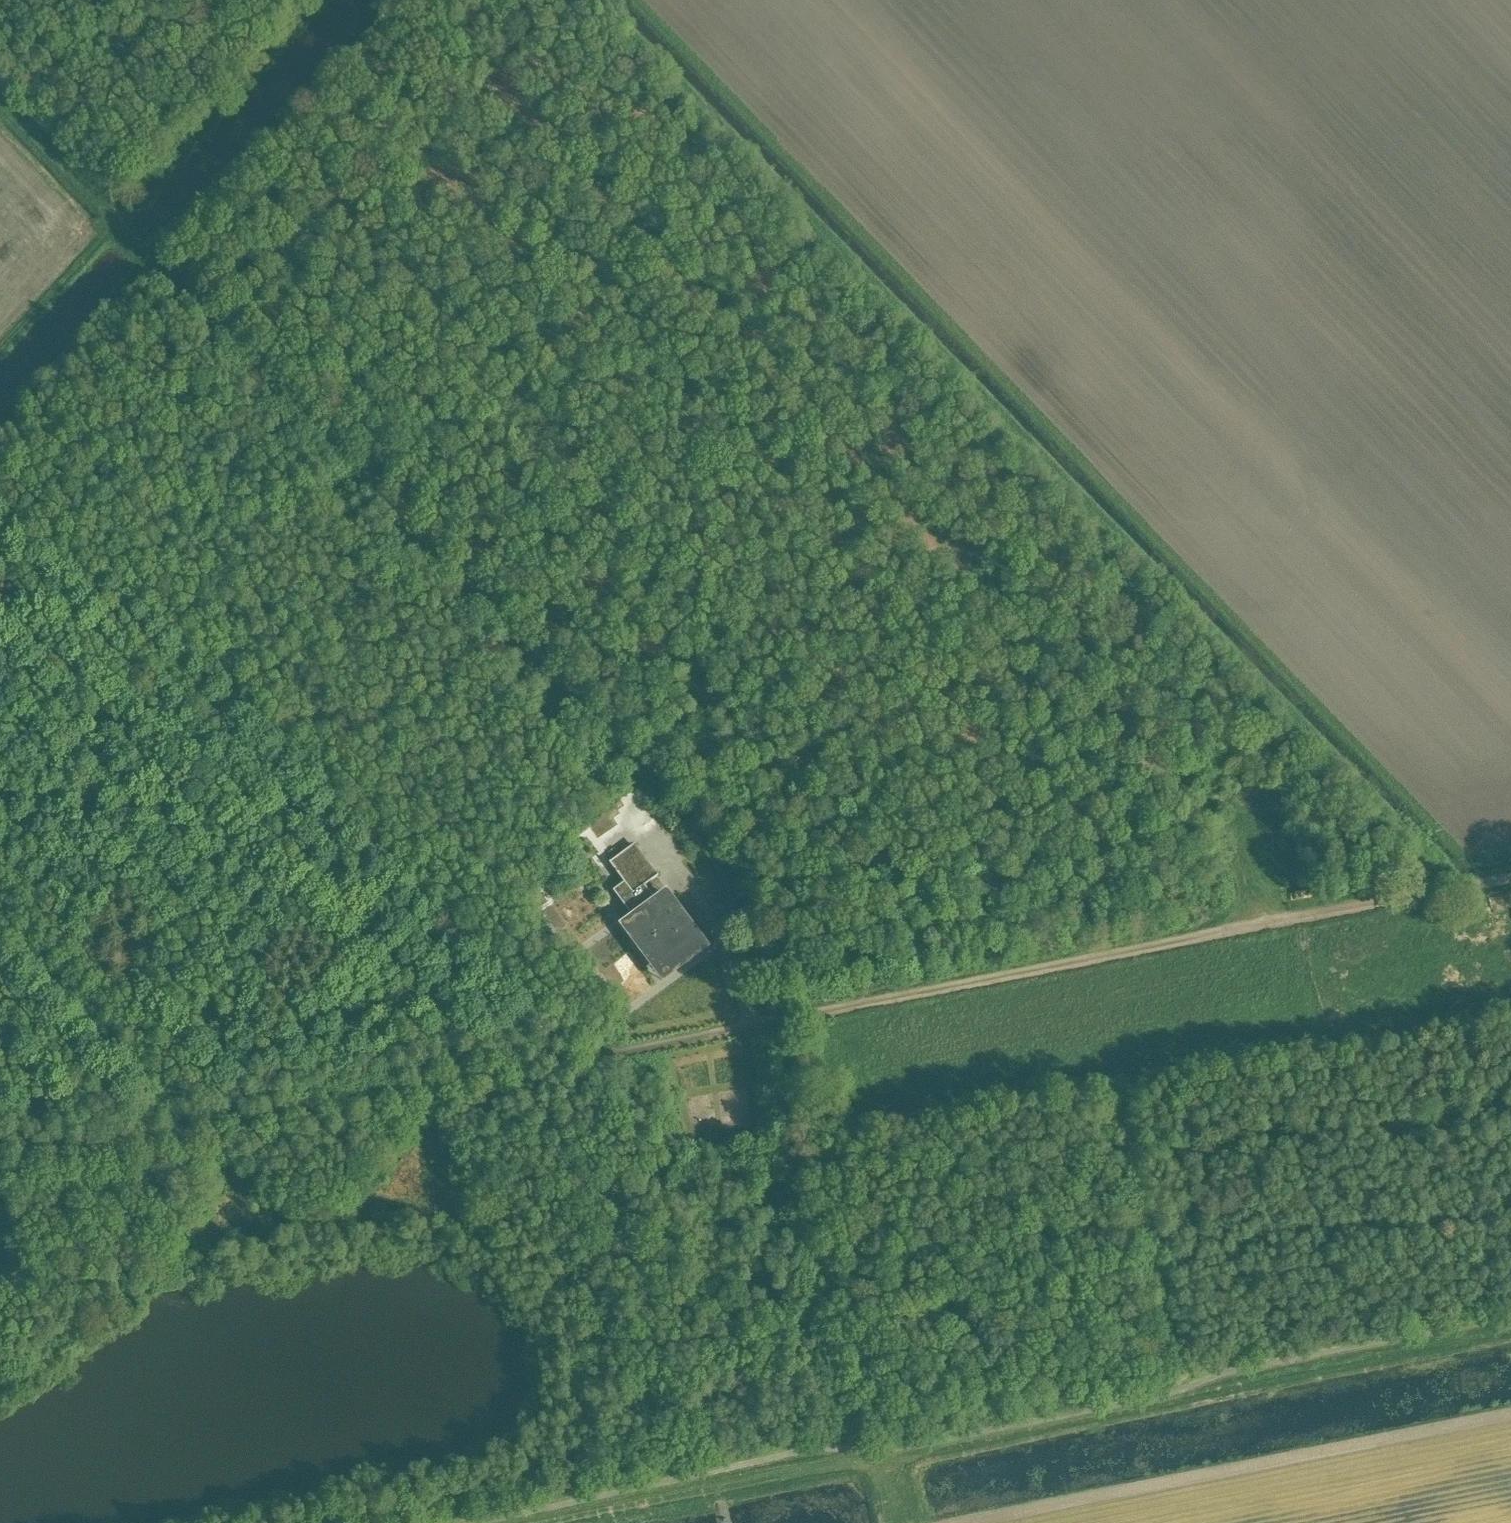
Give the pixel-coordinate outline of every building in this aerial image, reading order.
[(651,899),(644,889),(658,878),(635,847),(610,866),(624,885),(613,893),(629,916),(618,924),(662,983),(708,950),(664,890),(651,899)]
